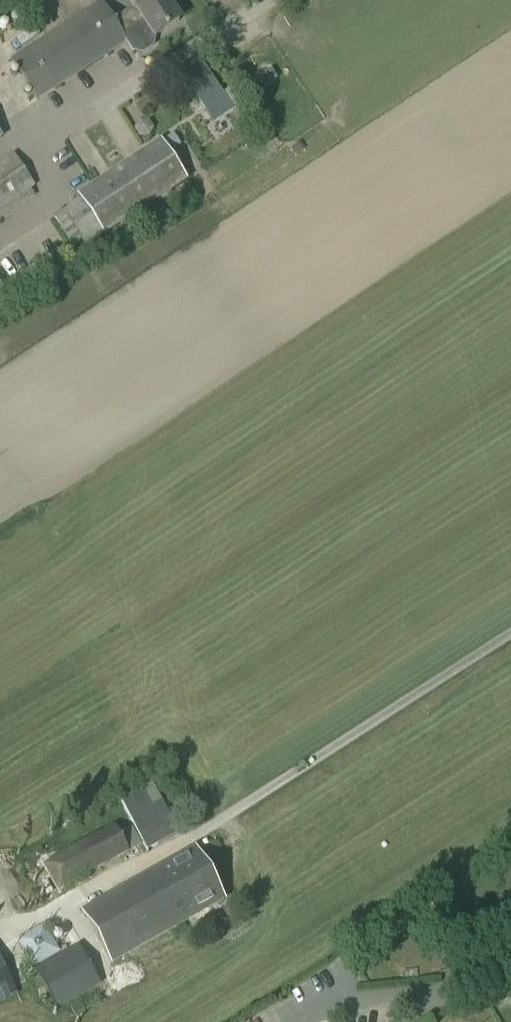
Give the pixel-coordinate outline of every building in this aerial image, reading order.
[(127,1),(132,8),(114,20),(102,1),(10,60),(37,101),(127,42),(133,53),(144,54),(154,48),(156,37),(182,20),(169,0),(128,0),(127,1)] [(203,65),(184,77),(206,111),(225,99),(203,65)] [(273,70),(264,75),(269,84),(278,79),(273,70)] [(140,120),(136,128),(141,136),(150,136),(155,127),(150,119),(140,120)] [(76,195),(80,201),(62,212),(86,248),(188,181),(160,140),(76,195)] [(33,198),(29,192),(35,188),(13,153),(0,161),(0,219),(33,198)] [(132,826),(118,833),(114,826),(43,865),(58,892),(129,852),(128,851),(142,844),(132,826)] [(112,964),(226,899),(196,847),(82,911),(112,964)] [(20,937),(35,964),(61,949),(46,922),(20,937)] [(102,984),(79,944),(36,968),(58,1008),(102,984)] [(18,995),(0,956),(0,1003),(18,995)]
